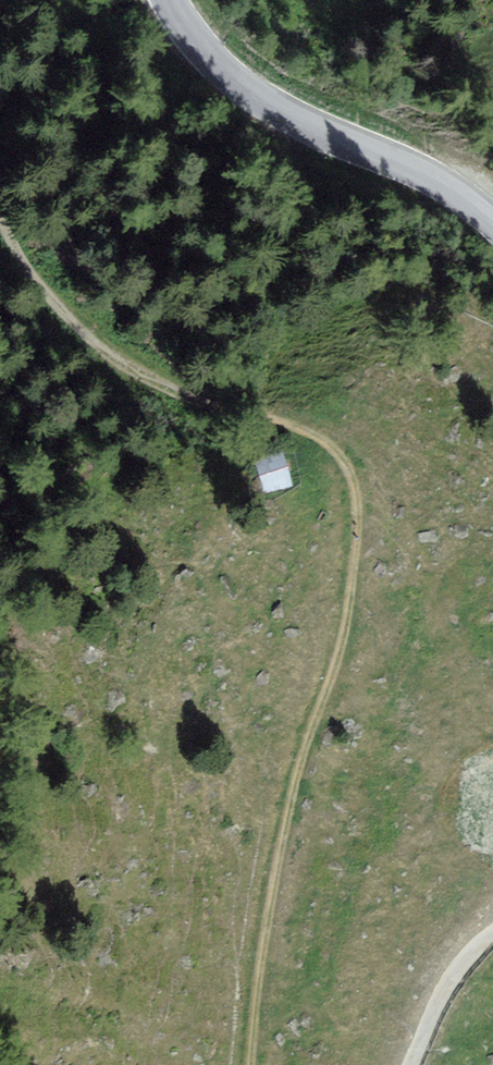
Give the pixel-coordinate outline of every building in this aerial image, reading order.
[(264,464),(270,493),(303,486),(296,457),(264,464)]
